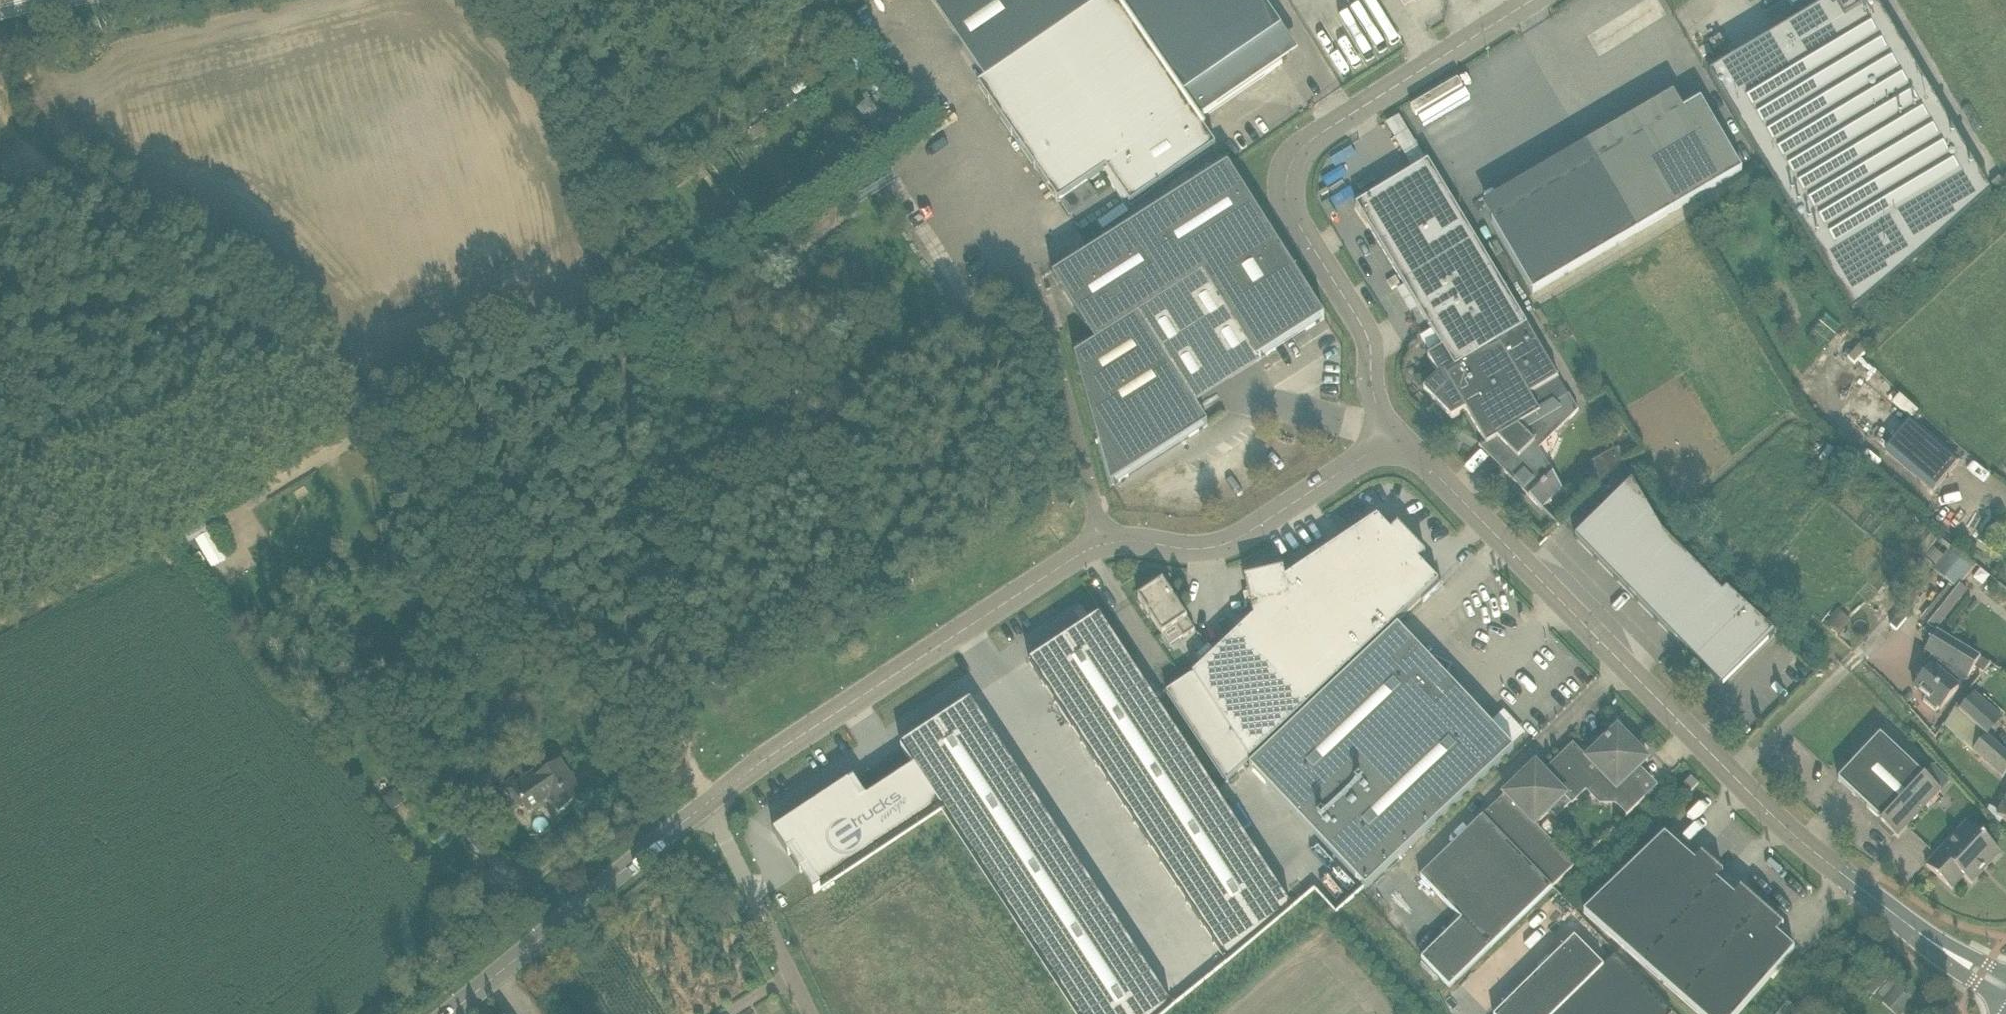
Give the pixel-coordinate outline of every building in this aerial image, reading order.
[(975,47),(963,55),(982,83),(978,85),(1058,202),(1106,170),(1130,205),(1216,147),(1204,130),(1206,128),(1200,120),(1282,64),(1266,41),(1282,30),(1262,0),(943,0),(975,47)] [(1876,4),(1877,3),(1875,0),(1831,0),(1831,1),(1770,38),(1776,48),(1748,65),(1741,55),(1709,75),(1853,314),(2005,182),(2005,181),(1853,313),(1834,282),(1911,235),(1901,217),(1977,172),(1876,4)] [(1456,87),(1426,100),(1443,137),(1460,129),(1462,132),(1473,127),(1470,120),(1475,117),(1472,112),(1487,105),(1476,82),(1457,90),(1456,87)] [(1492,222),(1533,293),(1742,171),(1701,100),(1492,222)] [(1400,113),(1387,122),(1416,167),(1429,159),(1400,113)] [(761,122),(745,132),(752,142),(768,132),(761,122)] [(1558,379),(1527,326),(1428,162),(1356,206),(1442,348),(1428,357),(1438,375),(1423,390),(1451,418),(1466,410),(1487,445),(1498,438),(1517,458),(1504,472),(1541,510),(1563,489),(1539,449),(1578,410),(1577,409),(1569,395),(1540,412),(1530,396),(1558,379)] [(1257,361),(1325,319),(1228,166),(1053,277),(1096,344),(1075,358),(1110,488),(1208,426),(1139,317),(1203,276),(1257,361)] [(1896,408),(1877,434),(1889,443),(1908,417),(1896,408)] [(1912,421),(1886,452),(1933,492),(1959,462),(1912,421)] [(1617,447),(1588,460),(1597,481),(1626,468),(1617,447)] [(1835,447),(1819,468),(1838,482),(1853,461),(1835,447)] [(1722,595),(1662,534),(1632,482),(1575,538),(1722,688),(1775,636),(1775,637),(1776,636),(1726,591),(1722,595)] [(1254,618),(1192,676),(1166,693),(1226,783),(1250,761),(1439,583),(1418,561),(1425,555),(1398,525),(1391,532),(1377,518),(1286,579),(1283,570),(1244,579),(1254,618)] [(1933,571),(1955,588),(1973,566),(1951,549),(1933,571)] [(1138,598),(1170,647),(1195,630),(1163,582),(1138,598)] [(1093,622),(1030,663),(1227,962),(1291,908),(1099,617),(1093,622)] [(1431,664),(1400,631),(1401,630),(1398,627),(1249,767),(1365,890),(1513,749),(1510,746),(1510,747),(1444,677),(1449,667),(1435,660),(1431,664)] [(1960,672),(1968,677),(1980,657),(1937,630),(1925,650),(1937,658),(1960,672)] [(1197,656),(1204,664),(1217,651),(1210,643),(1197,656)] [(1951,682),(1960,672),(1937,658),(1931,666),(1926,662),(1915,676),(1920,679),(1913,687),(1926,697),(1923,701),(1935,712),(1938,708),(1940,710),(1941,709),(1958,688),(1951,682)] [(1961,707),(1991,734),(2005,718),(2005,717),(1977,690),(1961,707)] [(910,742),(1088,1013),(1165,1013),(1180,1001),(993,717),(980,697),(962,709),(910,742)] [(1972,751),(1972,752),(2001,778),(2005,773),(2005,753),(1986,735),(1985,736),(1954,709),(1944,726),(1972,751)] [(1521,779),(1420,877),(1461,920),(1421,958),(1449,988),(1489,949),(1560,880),(1575,866),(1574,866),(1535,825),(1549,812),(1556,818),(1571,803),(1572,805),(1594,783),(1604,793),(1614,793),(1617,791),(1630,805),(1641,795),(1627,780),(1640,768),(1638,766),(1638,755),(1640,753),(1633,746),(1636,743),(1618,724),(1607,735),(1610,737),(1587,759),(1580,751),(1573,759),(1565,751),(1544,771),(1537,764),(1521,779)] [(1880,736),(1837,781),(1897,838),(1940,793),(1880,736)] [(517,785),(514,780),(500,790),(509,803),(518,797),(529,813),(550,798),(560,811),(583,796),(560,763),(538,778),(534,773),(517,785)] [(821,889),(942,810),(914,768),(867,799),(861,803),(848,784),(774,832),(788,854),(795,850),(807,869),(821,889)] [(468,780),(475,790),(490,780),(483,770),(468,780)] [(1684,784),(1691,791),(1698,784),(1691,777),(1684,784)] [(383,799),(392,811),(404,802),(396,790),(383,799)] [(1995,816),(2005,822),(2005,797),(1995,816)] [(1967,822),(1926,866),(1951,889),(1963,877),(1971,884),(2000,853),(1967,822)] [(1716,880),(1722,873),(1701,854),(1695,861),(1665,835),(1583,913),(1698,1013),(1738,1013),(1795,949),(1777,933),(1783,926),(1747,894),(1741,889),(1735,896),(1716,880)] [(1574,937),(1496,1013),(1649,1013),(1574,937)] [(1893,1013),(1903,1013),(1915,1000),(1891,979),(1874,998),(1893,1013)] [(1793,1011),(1794,1010),(1785,1002),(1775,1013),(1797,1013),(1793,1011)]
